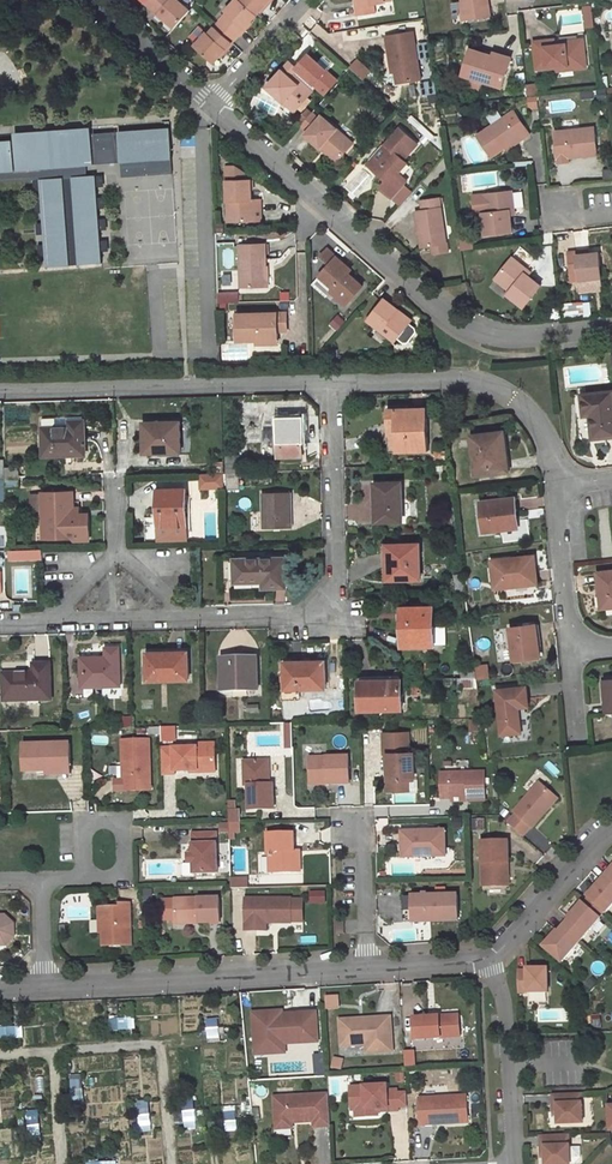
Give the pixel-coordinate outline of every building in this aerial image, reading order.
[(176,28),(191,10),(180,0),(151,0),(148,3),(176,28)] [(257,15),(241,0),(236,0),(225,13),(227,15),(216,28),(233,43),(257,15)] [(270,0),(241,0),(257,15),(270,0)] [(358,7),(354,8),(355,17),(374,14),(372,5),(383,3),(383,0),(357,0),(358,7)] [(487,0),(462,0),(465,20),(490,16),(487,0)] [(214,64),(233,43),(216,28),(211,34),(208,32),(195,46),(214,64)] [(386,38),(391,69),(396,69),(396,74),(398,85),(420,81),(413,34),(386,38)] [(538,70),(557,67),(586,64),(584,43),(555,46),(555,43),(554,40),(535,42),(538,70)] [(464,75),(503,88),(512,59),(485,50),(484,54),(472,50),(464,75)] [(268,92),(294,115),(309,98),(294,86),(298,81),(302,77),(290,67),(268,92)] [(313,94),(298,81),(294,86),(309,98),(313,94)] [(537,84),(527,85),(529,97),(538,96),(537,84)] [(531,135),(515,112),(478,136),(492,158),(506,148),(521,138),(523,141),(531,135)] [(311,115),(301,126),(310,135),(320,123),(311,115)] [(307,138),(321,150),(324,147),(340,162),(354,146),(323,119),(320,123),(310,135),(307,138)] [(94,165),(91,127),(39,131),(40,139),(42,169),(87,165),(94,165)] [(399,172),(408,161),(404,158),(417,141),(399,127),(385,144),(390,148),(378,161),(386,167),(379,175),(387,181),(380,188),(393,198),(394,198),(405,184),(409,179),(399,172)] [(598,155),(595,128),(555,132),(559,164),(569,163),(569,158),(598,155)] [(173,159),(171,129),(119,133),(121,163),(122,163),(172,159),(173,159)] [(506,148),(508,151),(523,141),(521,138),(506,148)] [(42,169),(40,139),(13,141),(15,171),(42,169)] [(34,180),(41,180),(88,177),(87,165),(42,169),(15,171),(13,141),(0,142),(0,183),(34,180)] [(367,165),(379,175),(386,167),(378,161),(390,148),(385,144),(367,165)] [(321,150),(338,165),(340,162),(324,147),(321,150)] [(173,174),(172,159),(122,163),(123,178),(173,174)] [(228,168),(230,223),(255,222),(254,201),(252,181),(248,181),(248,175),(236,168),(228,168)] [(88,177),(41,180),(42,191),(43,202),(44,213),(44,224),(45,235),(46,245),(47,256),(48,267),(103,263),(102,252),(101,241),(101,231),(100,219),(99,209),(98,198),(97,188),(96,176),(88,177)] [(104,176),(96,176),(97,188),(105,187),(104,176)] [(42,191),(41,180),(34,180),(35,192),(42,191)] [(402,205),(413,191),(405,184),(394,198),(402,205)] [(515,210),(513,192),(486,195),(488,213),(484,214),(486,236),(513,233),(511,216),(510,211),(515,210)] [(106,197),(98,198),(99,209),(106,209),(106,197)] [(447,245),(440,201),(421,204),(423,212),(416,213),(422,249),(447,245)] [(44,213),(43,202),(35,203),(36,214),(44,213)] [(107,219),(100,219),(101,231),(108,230),(107,219)] [(45,235),(44,224),(37,224),(38,235),(45,235)] [(462,241),(463,250),(476,249),(475,239),(462,241)] [(109,240),(101,241),(102,252),(110,252),(109,240)] [(242,244),(242,287),(267,286),(267,267),(266,244),(242,244)] [(47,256),(46,245),(39,246),(39,257),(47,256)] [(580,281),(602,279),(599,253),(590,254),(587,255),(587,251),(569,253),(571,277),(580,276),(580,281)] [(331,292),(347,305),(362,287),(348,276),(351,273),(327,252),(321,260),(328,266),(320,277),(333,289),(331,292)] [(528,270),(513,258),(496,279),(511,291),(508,295),(525,308),(542,286),(529,277),(526,274),(528,270)] [(220,291),(220,301),(239,302),(240,292),(220,291)] [(368,322),(395,344),(412,323),(383,301),(368,322)] [(256,340),(277,339),(276,333),(286,333),(286,315),(238,316),(239,343),(257,342),(256,340)] [(611,435),(611,390),(583,394),(584,407),(590,407),(594,437),(611,435)] [(397,452),(428,450),(427,407),(388,409),(389,435),(396,435),(397,452)] [(84,414),(42,415),(42,426),(69,426),(69,420),(84,420),(84,414)] [(305,442),(304,415),(277,416),(279,456),(303,455),(303,442),(305,442)] [(43,455),(85,454),(84,420),(69,420),(69,426),(42,426),(43,455)] [(180,450),(179,421),(144,423),(144,451),(180,450)] [(507,458),(504,431),(472,435),(477,474),(507,470),(506,458),(507,458)] [(7,479),(18,479),(18,467),(6,467),(7,479)] [(230,472),(231,488),(241,487),(240,471),(230,472)] [(226,488),(225,473),(200,474),(201,489),(226,488)] [(7,488),(19,487),(18,479),(7,479),(7,488)] [(403,520),(402,483),(375,483),(376,521),(403,520)] [(158,526),(187,525),(185,489),(157,490),(158,526)] [(30,493),(30,510),(43,509),(43,492),(30,493)] [(73,536),(72,492),(43,492),(43,509),(44,537),(73,536)] [(292,527),(291,492),(263,493),(264,528),(292,527)] [(480,502),(484,531),(514,527),(512,516),(517,516),(515,497),(480,502)] [(389,579),(420,578),(419,544),(388,545),(389,579)] [(11,559),(44,559),(44,550),(11,549),(11,559)] [(537,582),(534,555),(492,560),(495,586),(537,582)] [(286,586),(285,557),(235,558),(236,581),(263,581),(264,587),(286,586)] [(598,572),(602,608),(611,607),(611,570),(598,572)] [(456,575),(457,584),(466,583),(465,574),(456,575)] [(466,583),(457,584),(458,593),(467,593),(466,583)] [(403,646),(435,645),(434,606),(403,607),(403,646)] [(541,656),(536,624),(510,627),(514,660),(541,656)] [(82,686),(120,685),(119,647),(106,648),(106,656),(82,657),(82,686)] [(148,680),(189,679),(188,651),(148,652),(148,680)] [(258,689),(257,658),(223,659),(223,690),(258,689)] [(325,687),(325,661),(286,662),(287,688),(301,687),(325,687)] [(51,699),(50,664),(34,664),(34,673),(5,674),(5,701),(51,699)] [(477,669),(463,670),(463,677),(478,677),(477,669)] [(463,677),(463,686),(479,686),(478,677),(463,677)] [(402,709),(403,679),(361,680),(361,710),(402,709)] [(501,734),(521,732),(518,707),(527,707),(526,686),(497,689),(501,734)] [(283,699),(301,699),(301,687),(287,688),(283,688),(283,699)] [(409,731),(384,732),(385,752),(388,752),(389,789),(409,789),(409,778),(415,778),(414,751),(409,751),(409,731)] [(150,738),(123,739),(124,761),(127,761),(127,777),(128,790),(152,789),(150,738)] [(197,746),(162,747),(163,774),(176,773),(176,770),(198,770),(198,765),(216,765),(215,743),(197,743),(197,746)] [(71,766),(71,744),(25,745),(25,772),(48,771),(48,767),(71,766)] [(350,757),(310,758),(311,785),(350,784),(350,757)] [(270,777),(269,761),(245,762),(245,786),(249,786),(250,810),(275,810),(274,785),(270,785),(270,781),(268,781),(268,777),(270,777)] [(498,770),(499,789),(511,789),(511,790),(550,789),(550,765),(511,766),(511,769),(498,770)] [(48,771),(48,775),(72,775),(71,766),(48,767),(48,771)] [(485,772),(442,773),(442,798),(453,798),(468,798),(468,801),(486,800),(485,772)] [(235,810),(230,811),(230,823),(240,823),(239,810),(235,810)] [(234,831),(240,831),(240,823),(230,823),(230,831),(234,831)] [(445,831),(403,832),(403,857),(434,856),(434,851),(446,850),(445,831)] [(217,833),(193,833),(193,854),(194,863),(194,873),(218,873),(217,833)] [(295,854),(295,836),(269,836),(269,860),(273,860),(273,875),(300,875),(300,860),(298,860),(295,857),(295,854)] [(509,841),(482,841),(483,886),(505,885),(505,862),(509,862),(509,841)] [(609,876),(603,882),(602,881),(588,896),(590,898),(587,901),(603,915),(605,912),(606,912),(611,906),(611,878),(609,876)] [(458,895),(413,896),(413,922),(459,921),(458,895)] [(404,896),(404,922),(413,922),(413,896),(404,896)] [(221,923),(220,898),(176,899),(176,920),(200,920),(200,923),(221,923)] [(232,898),(220,898),(221,923),(233,922),(232,898)] [(291,900),(246,902),(246,933),(267,932),(267,925),(273,924),(272,922),(277,921),(277,924),(292,924),(292,923),(291,901),(291,900)] [(304,923),(303,901),(291,901),(292,923),(304,923)] [(571,919),(565,926),(582,940),(601,918),(600,918),(603,915),(587,901),(585,904),(583,902),(569,918),(571,919)] [(131,903),(120,904),(120,907),(100,907),(100,921),(103,920),(103,933),(104,946),(132,945),(131,903)] [(0,942),(0,945),(7,945),(15,937),(14,924),(6,916),(0,916),(0,920),(4,920),(11,926),(11,935),(5,942),(0,942)] [(5,942),(11,935),(11,926),(4,920),(0,920),(0,942),(5,942)] [(558,931),(544,946),(562,962),(582,940),(565,926),(559,932),(558,931)] [(519,970),(519,993),(549,992),(549,968),(528,968),(528,970),(519,970)] [(339,1009),(339,995),(328,996),(329,1009),(339,1009)] [(254,1018),(255,1045),(285,1043),(318,1042),(317,1012),(294,1013),(295,1016),(281,1017),(281,1018),(277,1018),(277,1017),(254,1018)] [(111,1017),(111,1029),(136,1029),(137,1017),(111,1017)] [(440,1017),(414,1018),(416,1040),(461,1037),(460,1018),(441,1019),(440,1017)] [(220,1018),(208,1019),(210,1042),(222,1041),(220,1018)] [(367,1045),(373,1045),(374,1053),(393,1052),(392,1018),(341,1020),(342,1046),(367,1045)] [(23,1037),(23,1027),(0,1027),(0,1037),(23,1037)] [(255,1045),(256,1054),(285,1052),(285,1043),(255,1045)] [(345,1061),(334,1059),(332,1067),(343,1070),(345,1061)] [(388,1085),(359,1087),(359,1096),(352,1097),(352,1110),(356,1110),(366,1109),(367,1116),(379,1116),(378,1111),(378,1108),(389,1108),(389,1111),(399,1110),(399,1107),(398,1093),(398,1090),(388,1090),(388,1085)] [(352,1097),(359,1096),(359,1087),(351,1087),(352,1097)] [(398,1093),(399,1107),(408,1106),(407,1093),(398,1093)] [(577,1103),(577,1093),(553,1094),(554,1104),(558,1104),(558,1115),(559,1124),(583,1123),(583,1103),(577,1103)] [(332,1126),(330,1094),(276,1097),(277,1124),(293,1123),(293,1120),(298,1119),(298,1122),(315,1121),(318,1121),(318,1127),(332,1126)] [(420,1098),(421,1125),(438,1124),(438,1121),(456,1120),(456,1123),(469,1123),(468,1096),(420,1098)] [(138,1100),(141,1123),(152,1121),(150,1099),(138,1100)] [(541,1137),(541,1147),(545,1147),(546,1157),(546,1163),(571,1163),(575,1163),(582,1158),(581,1147),(570,1147),(570,1145),(565,1145),(565,1136),(541,1137)]
